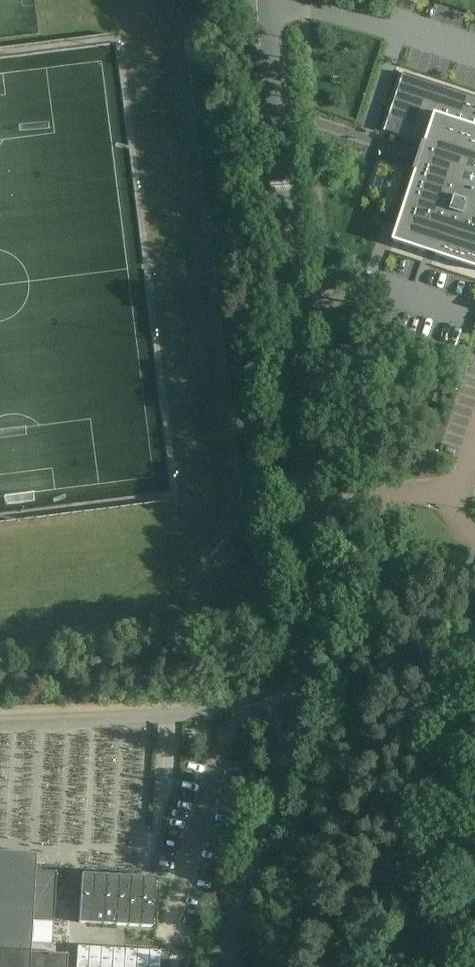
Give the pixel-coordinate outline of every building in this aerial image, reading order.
[(386,132),(427,145),(395,242),(474,268),(474,98),(405,75),(386,132)] [(69,953),(31,951),(33,919),(55,920),(58,872),(36,871),(37,853),(0,852),(0,966),(68,966),(69,953)] [(152,926),(155,878),(82,874),(79,922),(152,926)] [(161,951),(77,946),(76,966),(160,966),(161,951)]
